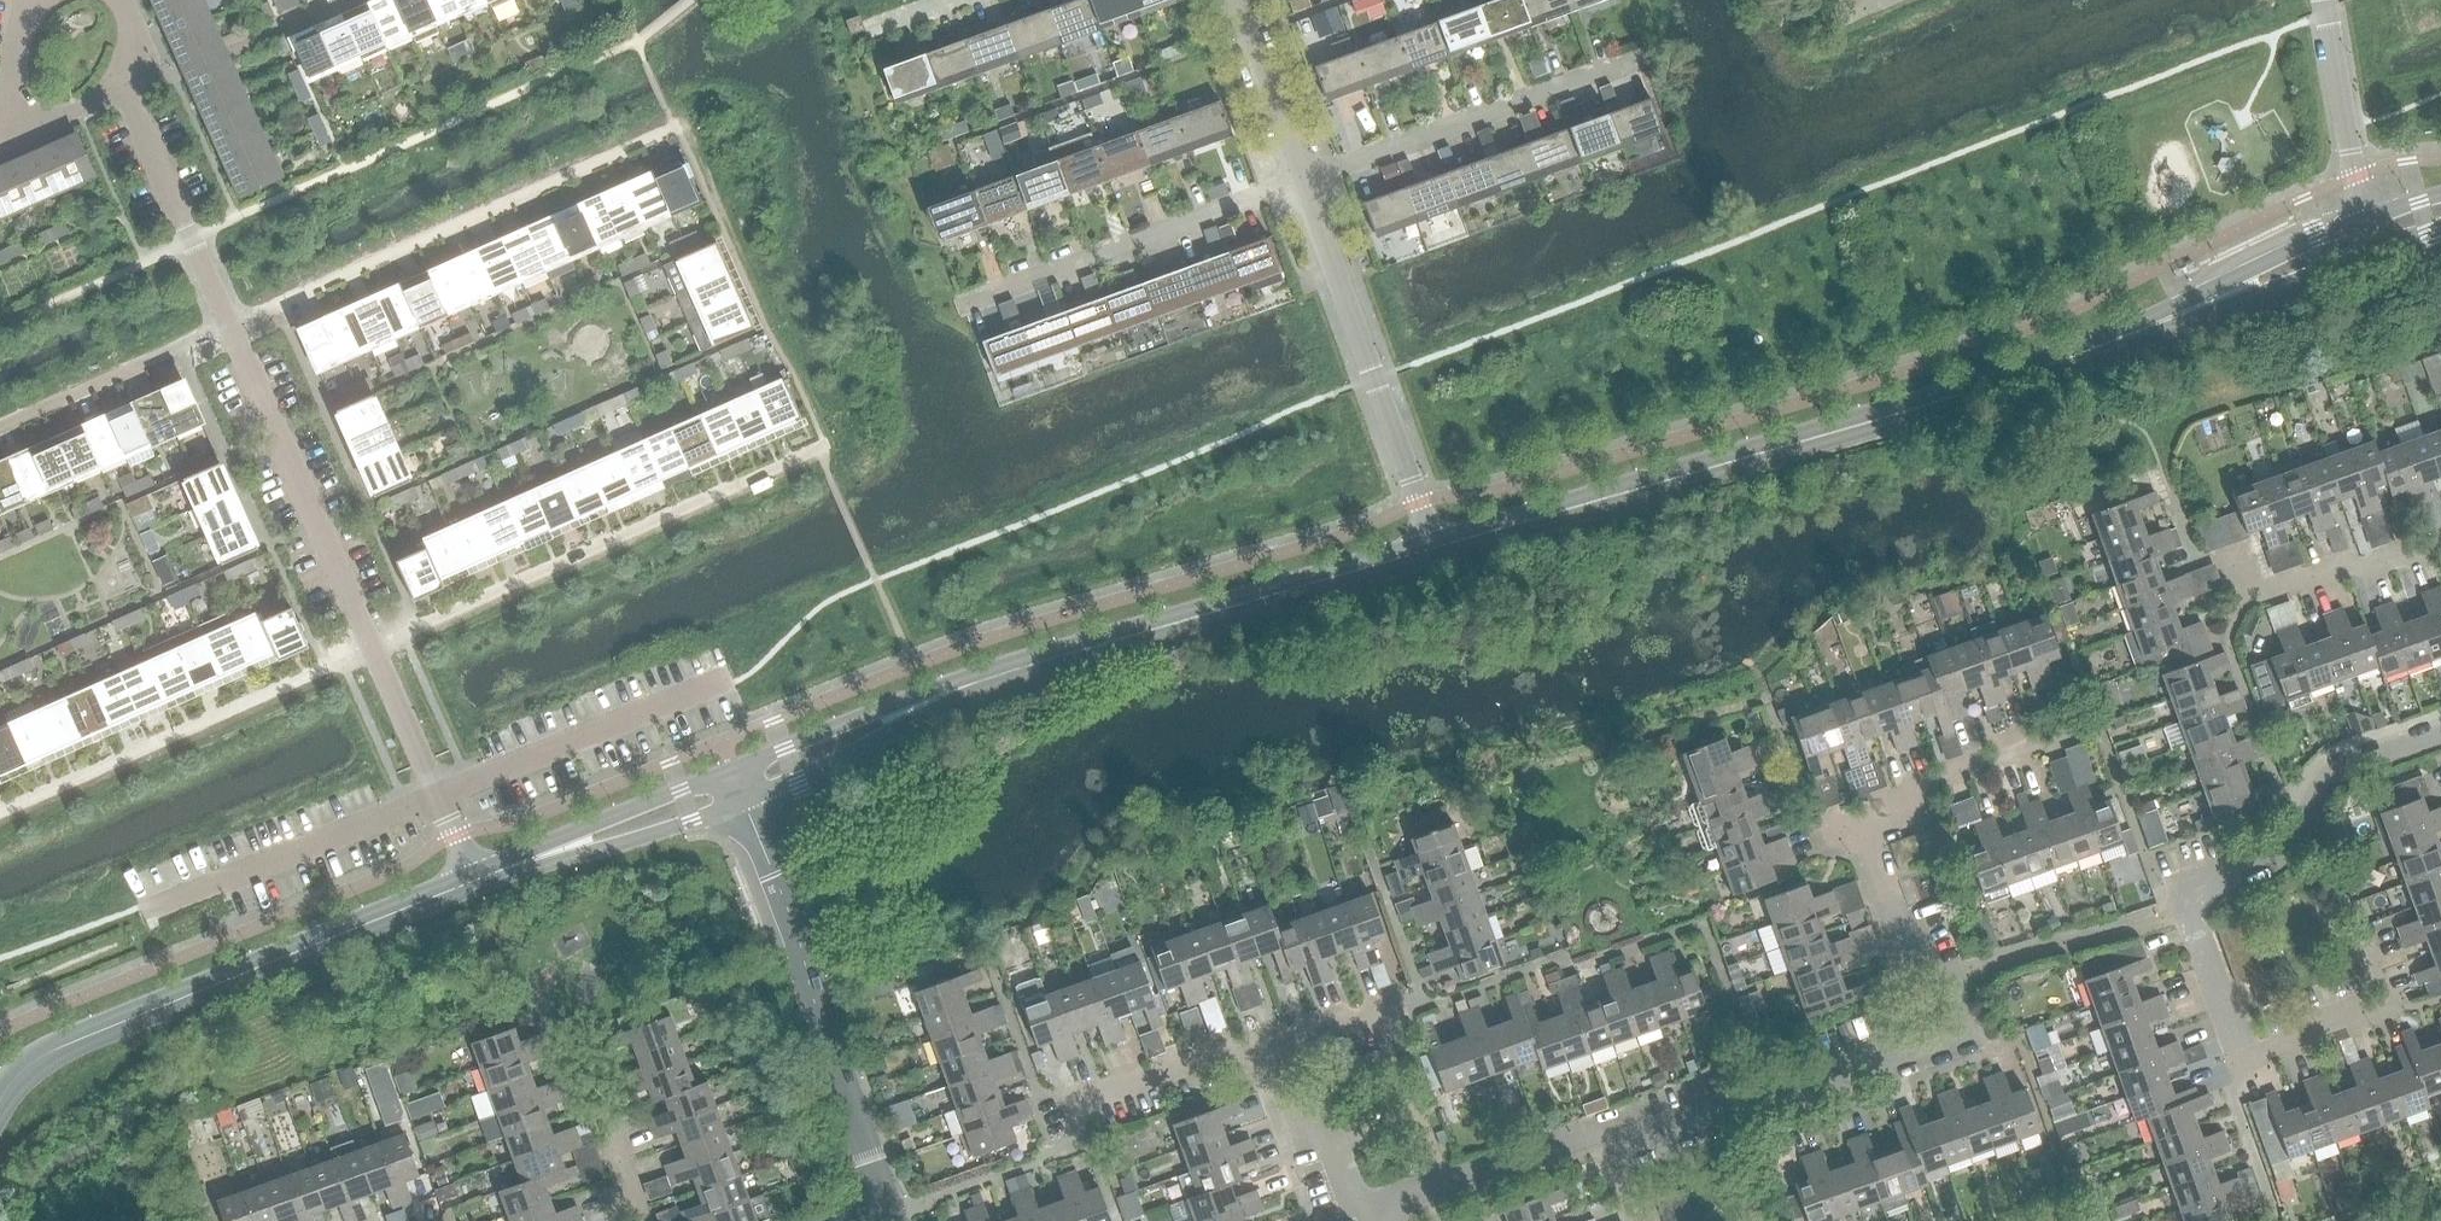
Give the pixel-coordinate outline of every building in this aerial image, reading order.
[(185,0),(152,0),(158,12),(185,0)] [(168,35),(208,17),(200,0),(185,0),(158,12),(168,35)] [(278,13),(287,9),(284,0),(272,0),(278,13)] [(295,0),(284,0),(287,9),(297,4),(295,0)] [(367,6),(384,43),(409,32),(394,0),(380,0),(367,6)] [(409,32),(413,42),(438,31),(434,21),(425,0),(394,0),(409,32)] [(434,21),(459,9),(455,0),(425,0),(434,21)] [(459,9),(481,0),(455,0),(459,9)] [(1046,10),(1057,40),(1098,25),(1089,0),(1075,0),(1046,10)] [(1098,25),(1139,10),(1135,0),(1089,0),(1098,25)] [(1139,10),(1167,0),(1135,0),(1139,10)] [(1379,0),(1358,0),(1351,2),(1355,12),(1381,4),(1379,0)] [(1477,7),(1488,37),(1529,22),(1521,0),(1497,0),(1477,7)] [(1529,22),(1570,7),(1567,0),(1521,0),(1529,22)] [(264,20),(273,16),(267,2),(258,6),(264,20)] [(367,6),(342,17),(358,54),(384,43),(367,6)] [(1477,7),(1436,22),(1447,52),(1488,37),(1477,7)] [(1334,8),(1312,17),(1318,32),(1340,24),(1334,8)] [(1046,10),(1005,25),(1016,55),(1057,40),(1046,10)] [(850,35),(863,30),(858,16),(845,21),(850,35)] [(208,17),(168,35),(178,58),(218,41),(208,17)] [(333,66),(358,54),(342,17),(317,28),(333,66)] [(1436,22),(1395,37),(1405,67),(1447,52),(1436,22)] [(1005,25),(964,40),(975,70),(1016,55),(1005,25)] [(307,77),(333,66),(317,28),(290,40),(307,77)] [(280,55),(289,51),(283,37),(273,41),(280,55)] [(1395,37),(1354,52),(1364,82),(1405,67),(1395,37)] [(964,40),(923,55),(934,85),(975,70),(964,40)] [(182,68),(188,79),(228,61),(223,50),(218,41),(178,58),(182,68)] [(1177,44),(1155,52),(1158,61),(1181,53),(1177,44)] [(472,53),(468,45),(458,50),(462,58),(472,53)] [(1323,97),(1364,82),(1354,52),(1313,67),(1323,97)] [(893,100),(934,85),(923,55),(882,70),(893,100)] [(1111,63),(1117,77),(1132,72),(1127,57),(1111,63)] [(1528,63),(1534,78),(1546,73),(1540,58),(1528,63)] [(188,79),(198,103),(238,85),(228,61),(188,79)] [(1099,83),(1092,64),(1070,72),(1077,91),(1099,83)] [(294,87),(303,82),(297,69),(288,73),(294,87)] [(1139,78),(1122,84),(1127,98),(1144,92),(1139,78)] [(1071,81),(1055,87),(1059,98),(1075,92),(1071,81)] [(300,101),(309,96),(303,82),(294,87),(300,101)] [(1598,88),(1605,106),(1616,102),(1610,84),(1598,88)] [(248,108),(238,85),(198,103),(208,126),(248,108)] [(1099,94),(1081,100),(1085,111),(1103,104),(1099,94)] [(1572,98),(1559,103),(1565,120),(1578,116),(1572,98)] [(1650,99),(1609,114),(1619,143),(1661,128),(1650,99)] [(992,106),(997,120),(1011,115),(1005,101),(992,106)] [(1219,102),(1178,117),(1189,146),(1230,131),(1219,102)] [(258,130),(248,108),(208,126),(218,148),(258,130)] [(1528,112),(1534,138),(1553,134),(1547,108),(1528,112)] [(1054,109),(1041,113),(1045,123),(1057,119),(1054,109)] [(314,132),(323,128),(317,114),(308,119),(314,132)] [(1568,129),(1578,158),(1619,143),(1609,114),(1568,129)] [(1137,131),(1148,161),(1189,146),(1178,117),(1137,131)] [(954,138),(968,133),(964,121),(949,126),(954,138)] [(1016,123),(999,129),(1004,144),(1021,138),(1016,123)] [(954,138),(949,126),(934,132),(939,143),(954,138)] [(320,146),(330,142),(323,128),(314,132),(320,146)] [(1568,129),(1526,144),(1537,173),(1578,158),(1568,129)] [(268,153),(258,130),(218,148),(228,171),(268,153)] [(996,130),(982,135),(986,148),(1000,143),(996,130)] [(1137,131),(1096,146),(1106,176),(1148,161),(1137,131)] [(1478,137),(1482,149),(1494,145),(1489,133),(1478,137)] [(65,140),(42,150),(60,191),(83,180),(65,140)] [(951,157),(947,144),(934,149),(939,162),(951,157)] [(1526,144),(1485,159),(1496,188),(1537,173),(1526,144)] [(1096,146),(1055,161),(1065,191),(1106,176),(1096,146)] [(1436,150),(1442,165),(1454,160),(1448,146),(1436,150)] [(42,150),(19,161),(37,201),(60,191),(42,150)] [(279,176),(268,153),(228,171),(239,194),(279,176)] [(1396,163),(1402,179),(1413,175),(1407,159),(1396,163)] [(1485,159),(1444,173),(1455,203),(1496,188),(1485,159)] [(0,169),(0,178),(15,211),(37,201),(19,161),(0,169)] [(1055,161),(1014,176),(1024,206),(1065,191),(1055,161)] [(679,162),(653,173),(669,211),(695,199),(679,162)] [(1393,163),(1379,168),(1385,185),(1399,179),(1393,163)] [(644,222),(669,211),(653,173),(628,185),(644,222)] [(1444,173),(1403,188),(1414,218),(1455,203),(1444,173)] [(1014,176),(973,191),(983,221),(1024,206),(1014,176)] [(0,178),(0,217),(15,211),(0,178)] [(942,236),(983,221),(973,191),(970,192),(965,179),(923,194),(928,209),(932,207),(942,236)] [(1224,183),(1205,190),(1210,202),(1228,195),(1224,183)] [(644,222),(628,185),(602,196),(619,233),(644,222)] [(1373,233),(1414,218),(1403,188),(1362,203),(1373,233)] [(594,244),(619,233),(602,196),(577,207),(594,244)] [(577,207),(552,218),(569,255),(594,244),(577,207)] [(87,225),(100,219),(96,209),(82,215),(87,225)] [(543,267),(569,255),(552,218),(527,229),(543,267)] [(55,239),(69,233),(65,223),(51,229),(55,239)] [(1218,228),(1223,242),(1235,238),(1230,224),(1218,228)] [(1221,242),(1215,226),(1202,231),(1208,247),(1221,242)] [(55,239),(51,229),(37,235),(41,245),(55,239)] [(527,229),(502,241),(518,278),(543,267),(527,229)] [(695,232),(682,238),(686,248),(700,242),(695,232)] [(1268,237),(1227,252),(1238,282),(1239,282),(1244,295),(1284,280),(1268,237)] [(686,248),(682,238),(668,245),(672,254),(686,248)] [(493,289),(518,278),(502,241),(477,252),(493,289)] [(677,294),(728,272),(715,242),(664,265),(677,294)] [(10,259),(23,253),(19,243),(5,250),(10,259)] [(5,250),(0,252),(0,263),(10,259),(5,250)] [(493,289),(477,252),(451,263),(468,300),(493,289)] [(1186,267),(1197,297),(1238,282),(1227,252),(1186,267)] [(645,255),(631,261),(635,270),(649,264),(645,255)] [(635,270),(631,261),(617,267),(622,276),(635,270)] [(443,311),(468,300),(451,263),(426,274),(443,311)] [(1197,297),(1186,267),(1145,282),(1156,312),(1197,297)] [(1134,268),(1124,272),(1127,282),(1137,278),(1134,268)] [(690,322),(740,299),(728,272),(677,294),(690,322)] [(443,311),(426,274),(401,285),(418,323),(443,311)] [(1086,295),(1099,290),(1093,274),(1080,279),(1086,295)] [(595,277),(581,283),(585,293),(599,287),(595,277)] [(623,283),(629,297),(639,293),(632,279),(623,283)] [(1145,282),(1104,297),(1115,327),(1156,312),(1145,282)] [(585,293),(581,283),(567,289),(571,299),(585,293)] [(392,334),(418,323),(401,285),(376,297),(392,334)] [(376,297),(351,308),(367,345),(392,334),(376,297)] [(1115,327),(1104,297),(1063,312),(1074,342),(1115,327)] [(535,315),(549,309),(544,299),(530,306),(535,315)] [(740,299),(690,322),(702,351),(753,328),(740,299)] [(1019,316),(1013,302),(1001,306),(1006,321),(1019,316)] [(342,356),(367,345),(351,308),(325,319),(342,356)] [(515,324),(529,318),(525,308),(511,314),(515,324)] [(1074,342),(1063,312),(1022,327),(1033,357),(1074,342)] [(639,319),(648,339),(657,335),(648,315),(639,319)] [(495,332),(509,326),(505,317),(491,323),(495,332)] [(342,356),(325,319),(299,331),(316,368),(342,356)] [(992,372),(1033,357),(1022,327),(981,342),(992,372)] [(469,333),(455,339),(459,349),(473,343),(469,333)] [(748,338),(734,344),(739,354),(752,348),(748,338)] [(459,349),(455,339),(441,345),(445,355),(459,349)] [(739,354),(734,344),(721,351),(725,360),(739,354)] [(655,355),(661,369),(670,365),(664,351),(655,355)] [(391,368),(405,361),(401,354),(387,360),(391,368)] [(418,355),(405,361),(409,371),(423,365),(418,355)] [(409,371),(405,361),(391,368),(395,377),(409,371)] [(693,363),(679,369),(683,379),(697,372),(693,363)] [(2407,364),(2397,369),(2401,378),(2403,384),(2414,380),(2407,364)] [(683,379),(679,369),(665,375),(669,385),(683,379)] [(2397,369),(2387,373),(2391,382),(2401,378),(2397,369)] [(368,378),(354,384),(358,393),(372,387),(368,378)] [(783,380),(754,393),(772,432),(801,419),(783,380)] [(157,394),(173,431),(199,420),(183,382),(157,394)] [(358,393),(354,384),(340,390),(345,399),(358,393)] [(2315,391),(2313,385),(2305,387),(2307,393),(2315,391)] [(637,388),(624,394),(628,403),(642,397),(637,388)] [(744,444),(772,432),(754,393),(727,405),(744,444)] [(157,394),(131,405),(148,443),(173,431),(157,394)] [(628,403),(624,394),(610,400),(614,409),(628,403)] [(348,441),(384,424),(371,395),(335,411),(348,441)] [(437,418),(446,414),(440,399),(430,404),(437,418)] [(106,417),(123,454),(148,443),(131,405),(106,417)] [(727,405),(699,418),(716,457),(744,444),(727,405)] [(581,413),(567,419),(572,428),(585,422),(581,413)] [(106,417),(81,428),(98,465),(123,454),(106,417)] [(688,469),(716,457),(699,418),(671,430),(688,469)] [(572,428),(567,419),(554,425),(558,434),(572,428)] [(397,452),(384,424),(348,441),(360,468),(397,452)] [(56,439),(72,476),(98,465),(81,428),(56,439)] [(633,494),(660,481),(643,443),(637,429),(609,441),(615,455),(633,494)] [(671,430),(643,443),(660,481),(688,469),(671,430)] [(2423,436),(2437,477),(2440,476),(2440,430),(2423,436)] [(2423,436),(2400,444),(2423,510),(2433,506),(2424,482),(2437,477),(2423,436)] [(525,437),(512,444),(516,453),(530,447),(525,437)] [(56,439),(31,450),(47,487),(72,476),(56,439)] [(2373,440),(2347,449),(2370,513),(2380,509),(2373,486),(2384,483),(2386,482),(2375,453),(2378,452),(2373,440)] [(465,457),(460,443),(446,449),(452,462),(465,457)] [(516,453),(512,444),(498,450),(502,459),(516,453)] [(2400,444),(2378,452),(2375,453),(2386,482),(2384,483),(2389,495),(2406,489),(2413,513),(2423,510),(2400,444)] [(2347,449),(2324,458),(2338,499),(2351,494),(2361,516),(2370,513),(2347,449)] [(5,461),(22,499),(47,487),(31,450),(5,461)] [(397,452),(360,468),(373,497),(409,481),(397,452)] [(185,459),(190,469),(203,462),(199,453),(185,459)] [(615,455),(588,467),(605,506),(633,494),(615,455)] [(2325,503),(2338,499),(2324,458),(2301,466),(2323,529),(2333,526),(2325,503)] [(190,469),(185,459),(172,465),(176,475),(190,469)] [(0,464),(0,508),(22,499),(5,461),(0,464)] [(470,462),(456,468),(460,478),(474,472),(470,462)] [(195,508),(232,492),(219,463),(183,479),(195,508)] [(2301,466),(2279,474),(2293,515),(2305,511),(2313,533),(2321,530),(2323,529),(2301,466)] [(577,519),(605,506),(588,467),(559,480),(577,519)] [(460,478),(456,468),(442,474),(446,484),(460,478)] [(117,479),(121,487),(135,481),(131,473),(117,479)] [(2280,519),(2293,515),(2279,474),(2256,482),(2278,545),(2288,542),(2280,519)] [(149,475),(135,481),(139,491),(153,485),(149,475)] [(559,480),(532,492),(549,531),(577,519),(559,480)] [(125,497),(139,491),(135,481),(121,487),(125,497)] [(2230,491),(2237,512),(2244,532),(2260,526),(2269,548),(2278,545),(2256,482),(2230,491)] [(414,487),(400,493),(405,502),(418,496),(414,487)] [(2097,539),(2139,524),(2134,511),(2157,503),(2153,492),(2125,502),(2121,491),(2083,504),(2087,517),(2089,516),(2097,539)] [(195,508),(208,536),(244,520),(232,492),(195,508)] [(521,543),(549,531),(532,492),(504,505),(521,543)] [(405,502),(400,493),(387,499),(391,509),(405,502)] [(144,496),(126,504),(132,518),(150,510),(144,496)] [(98,498),(85,504),(89,513),(103,507),(98,498)] [(89,513),(85,504),(71,510),(75,519),(89,513)] [(504,505),(476,517),(493,556),(521,543),(504,505)] [(2246,538),(2244,532),(2237,512),(2224,517),(2233,543),(2246,538)] [(466,568),(493,556),(476,517),(448,529),(466,568)] [(2224,517),(2209,522),(2218,547),(2233,543),(2224,517)] [(34,526),(38,536),(52,529),(48,520),(34,526)] [(257,549),(244,520),(208,536),(221,565),(257,549)] [(2209,522),(2195,527),(2204,552),(2218,547),(2209,522)] [(2143,537),(2139,524),(2097,539),(2106,563),(2169,540),(2165,529),(2143,537)] [(2171,526),(2165,529),(2169,540),(2175,538),(2171,526)] [(15,535),(19,544),(33,538),(29,528),(15,535)] [(419,542),(422,549),(424,549),(438,580),(440,580),(466,568),(448,529),(419,542)] [(2326,538),(2323,529),(2321,530),(2313,533),(2316,542),(2326,538)] [(14,547),(9,537),(0,541),(0,553),(14,547)] [(2175,538),(2169,540),(2173,551),(2179,548),(2175,538)] [(159,549),(154,539),(144,544),(148,554),(159,549)] [(2173,551),(2169,540),(2106,563),(2114,587),(2156,571),(2151,559),(2173,551)] [(94,541),(87,550),(95,557),(103,547),(94,541)] [(443,588),(440,580),(438,580),(424,549),(422,549),(395,562),(401,576),(398,577),(399,579),(402,578),(412,602),(443,588)] [(167,555),(153,561),(163,585),(177,579),(167,555)] [(2037,562),(2042,578),(2056,573),(2051,558),(2037,562)] [(251,560),(237,566),(241,575),(255,569),(251,560)] [(241,575),(237,566),(223,572),(227,582),(241,575)] [(2123,609),(2186,586),(2182,576),(2160,584),(2156,571),(2114,587),(2123,609)] [(2439,587),(2438,585),(2438,584),(2429,588),(2440,621),(2440,592),(2439,587)] [(181,591),(185,600),(199,594),(195,585),(181,591)] [(2052,590),(2057,604),(2070,600),(2065,586),(2052,590)] [(2131,633),(2173,618),(2168,604),(2190,597),(2186,586),(2123,609),(2131,632),(2131,633)] [(1891,606),(1907,601),(1902,588),(1887,593),(1891,606)] [(2414,620),(2429,662),(2440,658),(2440,621),(2429,588),(2419,592),(2420,594),(2427,615),(2414,620)] [(185,600),(181,591),(167,597),(171,607),(185,600)] [(1939,595),(1946,616),(1961,612),(1954,591),(1939,595)] [(2071,602),(2058,608),(2065,627),(2079,622),(2071,602)] [(2395,603),(2383,607),(2406,671),(2429,662),(2414,620),(2402,624),(2395,603)] [(2380,632),(2368,636),(2367,637),(2378,667),(2377,667),(2381,679),(2406,671),(2383,607),(2372,611),(2380,632)] [(275,653),(274,654),(277,662),(308,648),(298,624),(300,623),(300,622),(297,623),(290,608),(263,620),(261,621),(275,653)] [(2342,609),(2332,612),(2354,676),(2377,667),(2378,667),(2367,637),(2368,636),(2364,625),(2350,631),(2342,609)] [(125,616),(129,625),(143,619),(139,610),(125,616)] [(1831,615),(1836,625),(1845,621),(1841,611),(1831,615)] [(2329,638),(2317,642),(2331,684),(2354,676),(2332,612),(2321,616),(2329,638)] [(247,665),(274,654),(275,653),(261,621),(263,620),(260,613),(230,626),(247,665)] [(2043,616),(2018,624),(2041,688),(2050,685),(2043,664),(2058,659),(2052,641),(2066,636),(2061,620),(2058,613),(2044,618),(2043,616)] [(129,625),(125,616),(111,622),(116,631),(129,625)] [(2207,645),(2203,634),(2199,622),(2177,629),(2173,618),(2131,633),(2131,632),(2123,635),(2136,670),(2207,645)] [(1973,640),(1971,640),(1994,704),(2004,701),(1996,680),(2010,675),(1995,632),(1996,632),(1992,622),(1970,630),(1973,640)] [(2029,692),(2041,688),(2018,624),(1996,632),(1995,632),(2010,675),(2022,671),(2029,692)] [(220,678),(247,665),(230,626),(202,639),(220,678)] [(2294,626),(2286,629),(2308,692),(2331,684),(2317,642),(2302,647),(2294,626)] [(2260,709),(2283,701),(2308,692),(2286,629),(2274,633),(2282,655),(2246,668),(2260,709)] [(69,640),(74,650),(87,644),(83,634),(69,640)] [(192,690),(220,678),(202,639),(175,651),(192,690)] [(74,650),(69,640),(56,647),(60,656),(74,650)] [(1971,640),(1947,649),(1964,692),(1975,688),(1983,708),(1994,704),(1971,640)] [(2169,701),(2212,685),(2208,673),(2228,666),(2223,652),(2211,656),(2207,645),(2157,663),(2161,674),(2160,674),(2169,701)] [(1949,697),(1964,692),(1947,649),(1924,657),(1929,670),(1930,670),(1948,721),(1949,720),(1956,718),(1949,697)] [(164,702),(192,690),(175,651),(147,664),(164,702)] [(1907,678),(1905,678),(1920,720),(1934,715),(1942,736),(1953,732),(1949,720),(1948,721),(1930,670),(1929,670),(1924,657),(1903,664),(1907,678)] [(15,665),(19,674),(33,668),(28,659),(15,665)] [(136,715),(164,702),(147,664),(119,676),(136,715)] [(19,674),(15,665),(1,671),(5,681),(19,674)] [(136,715),(119,676),(91,688),(108,727),(136,715)] [(1908,724),(1920,720),(1905,678),(1884,686),(1907,749),(1916,746),(1908,724)] [(2112,697),(2107,682),(2095,686),(2101,701),(2112,697)] [(2217,698),(2212,685),(2169,701),(2177,723),(2239,701),(2236,691),(2217,698)] [(1907,749),(1884,686),(1860,694),(1875,736),(1886,731),(1894,753),(1907,749)] [(108,727),(91,688),(64,701),(81,739),(108,727)] [(1875,736),(1860,694),(1837,702),(1860,765),(1869,762),(1862,741),(1875,736)] [(81,739),(64,701),(36,713),(53,752),(81,739)] [(2243,711),(2239,701),(2177,723),(2185,745),(2228,730),(2224,718),(2243,711)] [(1837,702),(1813,711),(1828,753),(1841,748),(1849,769),(1860,765),(1837,702)] [(1999,720),(1994,704),(1983,708),(1988,724),(1999,720)] [(1823,778),(1816,757),(1828,753),(1813,711),(1790,718),(1787,708),(1776,711),(1781,726),(1790,724),(1812,783),(1823,778)] [(2371,715),(2376,729),(2385,726),(2380,712),(2371,715)] [(53,752),(36,713),(8,725),(25,764),(53,752)] [(2112,719),(2115,729),(2124,726),(2121,716),(2112,719)] [(25,764),(8,725),(0,729),(0,775),(25,764)] [(2233,743),(2228,730),(2185,745),(2193,769),(2256,746),(2253,735),(2233,743)] [(2124,743),(2130,762),(2156,755),(2150,736),(2124,743)] [(1680,754),(1697,802),(1740,786),(1736,773),(1757,765),(1749,745),(1728,752),(1723,739),(1680,754)] [(2260,755),(2256,746),(2193,769),(2202,793),(2245,777),(2240,763),(2260,755)] [(2249,788),(2245,777),(2202,793),(2210,816),(2266,796),(2273,793),(2268,781),(2249,788)] [(2440,818),(2440,808),(2425,813),(2413,778),(2370,793),(2386,838),(2440,818)] [(2086,784),(2076,788),(2098,853),(2122,845),(2118,832),(2107,802),(2094,806),(2086,784)] [(1327,789),(1331,799),(1343,795),(1340,785),(1327,789)] [(1745,799),(1740,786),(1697,802),(1689,805),(1687,810),(1692,825),(1697,828),(1698,829),(1697,829),(1770,802),(1766,791),(1745,799)] [(2065,792),(2072,814),(2060,818),(2075,862),(2098,853),(2076,788),(2065,792)] [(2029,804),(2025,792),(2014,796),(2018,808),(2029,804)] [(1317,819),(1332,814),(1327,796),(1312,801),(1317,819)] [(2210,816),(2193,822),(2197,832),(2270,806),(2266,796),(2210,816)] [(2040,801),(2029,804),(2052,869),(2075,862),(2060,818),(2047,823),(2040,801)] [(1773,812),(1770,802),(1697,829),(1695,834),(1700,849),(1705,851),(1713,849),(1757,833),(1752,819),(1773,812)] [(1297,808),(1302,826),(1318,821),(1312,803),(1297,808)] [(2026,830),(2013,835),(2028,878),(2052,869),(2029,804),(2018,808),(2026,830)] [(2152,845),(2175,838),(2165,806),(2142,813),(2152,845)] [(1993,818),(1983,821),(2006,886),(2028,878),(2013,835),(2000,839),(1993,818)] [(2440,830),(2440,818),(2386,838),(2395,861),(2438,846),(2433,833),(2440,830)] [(2009,895),(2006,886),(1983,821),(1973,825),(1980,847),(1966,852),(1981,894),(1984,904),(2009,895)] [(1163,828),(1170,848),(1184,843),(1178,823),(1163,828)] [(1414,853),(1393,860),(1396,870),(1460,847),(1452,823),(1408,838),(1414,853)] [(2118,832),(2122,845),(2126,856),(2138,852),(2130,828),(2118,832)] [(1761,845),(1757,833),(1713,849),(1721,872),(1787,849),(1783,837),(1761,845)] [(1912,866),(1925,862),(1916,834),(1902,839),(1912,866)] [(2438,846),(2395,861),(2403,884),(2440,870),(2440,855),(2438,846)] [(1469,870),(1460,847),(1396,870),(1400,881),(1421,873),(1425,886),(1469,870)] [(1790,858),(1787,849),(1721,872),(1730,896),(1774,880),(1769,865),(1790,858)] [(1972,890),(1979,888),(1966,852),(1959,854),(1952,856),(1965,892),(1967,892),(1972,890)] [(1112,869),(1109,859),(1102,861),(1106,871),(1112,869)] [(1400,881),(1396,870),(1383,875),(1387,885),(1400,881)] [(1477,894),(1469,870),(1425,886),(1430,899),(1414,905),(1409,907),(1410,909),(1413,917),(1477,894)] [(2403,884),(2411,908),(2440,897),(2440,870),(2403,884)] [(2349,890),(2352,889),(2359,886),(2354,873),(2347,875),(2344,876),(2349,890)] [(1772,925),(1835,902),(1831,890),(1810,898),(1806,885),(1763,900),(1772,925)] [(1368,893),(1344,901),(1367,966),(1378,962),(1370,941),(1384,936),(1368,893)] [(1486,917),(1477,894),(1413,917),(1416,927),(1438,920),(1442,933),(1486,917)] [(2411,908),(2416,920),(2395,928),(2399,939),(2440,924),(2440,897),(2411,908)] [(1409,907),(1414,905),(1412,899),(1395,905),(1398,914),(1410,909),(1409,907)] [(1344,901),(1321,910),(1337,953),(1349,948),(1357,970),(1367,966),(1344,901)] [(1839,912),(1835,902),(1772,925),(1780,948),(1823,932),(1818,919),(1839,912)] [(2112,902),(2101,905),(2104,913),(2114,910),(2112,902)] [(1267,903),(1242,912),(1257,956),(1270,951),(1278,972),(1289,968),(1274,927),(1275,926),(1267,903)] [(1321,910),(1298,918),(1321,982),(1331,979),(1323,958),(1337,953),(1321,910)] [(1846,915),(1848,923),(1862,918),(1859,910),(1846,915)] [(1252,981),(1244,960),(1257,956),(1242,912),(1219,921),(1241,985),(1252,981)] [(1494,941),(1486,917),(1442,933),(1447,945),(1425,953),(1429,964),(1494,941)] [(2048,930),(2060,926),(2056,917),(2045,921),(2048,930)] [(1298,918),(1275,926),(1274,927),(1289,968),(1289,970),(1302,965),(1310,986),(1321,982),(1298,918)] [(1865,926),(1862,918),(1848,923),(1851,931),(1865,926)] [(1219,921),(1196,929),(1211,973),(1224,968),(1232,988),(1241,985),(1219,921)] [(2399,939),(2402,949),(2424,941),(2429,954),(2440,950),(2440,924),(2399,939)] [(1196,929),(1173,937),(1195,1002),(1205,998),(1198,977),(1211,973),(1196,929)] [(1827,945),(1823,932),(1780,948),(1788,971),(1852,948),(1848,937),(1827,945)] [(1997,947),(1993,935),(1992,933),(1988,935),(1984,936),(1989,950),(1997,947)] [(1185,1005),(1195,1002),(1173,937),(1148,946),(1152,956),(1164,989),(1177,985),(1185,1005)] [(1503,965),(1494,941),(1429,964),(1433,974),(1455,966),(1460,980),(1503,965)] [(2091,1004),(2130,990),(2126,978),(2148,971),(2138,942),(2086,961),(2091,976),(2082,979),(2091,1004)] [(1532,960),(1542,956),(1539,947),(1529,950),(1532,960)] [(1855,958),(1852,948),(1788,971),(1796,994),(1839,978),(1835,966),(1855,958)] [(2429,954),(2434,967),(2412,975),(2416,986),(2440,977),(2440,950),(2429,954)] [(1668,951),(1657,954),(1680,1020),(1705,1011),(1689,967),(1675,972),(1668,951)] [(1654,980),(1641,985),(1657,1028),(1680,1020),(1657,954),(1647,958),(1654,980)] [(1164,989),(1152,956),(1146,959),(1158,992),(1164,989)] [(1139,960),(1114,969),(1129,1012),(1143,1007),(1150,1028),(1162,1024),(1159,1016),(1152,996),(1139,960)] [(1602,975),(1611,972),(1607,963),(1598,966),(1602,975)] [(1734,991),(1745,987),(1736,963),(1725,967),(1734,991)] [(1433,974),(1429,964),(1418,968),(1421,978),(1433,974)] [(961,974),(958,968),(958,966),(926,978),(926,979),(929,986),(961,974)] [(1289,968),(1278,972),(1283,985),(1294,982),(1289,970),(1289,968)] [(1621,968),(1611,972),(1634,1036),(1657,1028),(1641,985),(1629,989),(1621,968)] [(960,988),(981,980),(977,969),(929,986),(912,992),(921,1016),(965,1001),(960,988)] [(1114,969),(1091,977),(1114,1041),(1123,1038),(1116,1017),(1129,1012),(1114,969)] [(1547,985),(1561,980),(1558,972),(1544,976),(1547,985)] [(1595,1002),(1611,1045),(1634,1036),(1611,972),(1602,975),(1600,975),(1608,997),(1595,1002)] [(1611,1045),(1595,1002),(1582,1006),(1575,987),(1581,985),(1577,975),(1561,980),(1564,988),(1588,1053),(1611,1045)] [(1091,977),(1068,986),(1083,1029),(1096,1024),(1103,1045),(1114,1041),(1091,977)] [(1262,978),(1241,986),(1249,1008),(1271,999),(1262,978)] [(1844,992),(1839,978),(1796,994),(1805,1019),(1869,996),(1865,984),(1844,992)] [(1711,1003),(1705,985),(1697,988),(1703,1006),(1711,1003)] [(1068,986),(1044,994),(1067,1058),(1077,1055),(1070,1034),(1083,1029),(1068,986)] [(1564,1061),(1588,1053),(1564,988),(1554,992),(1562,1013),(1549,1018),(1564,1061)] [(2135,1004),(2130,990),(2091,1004),(2100,1028),(2160,1005),(2157,996),(2135,1004)] [(620,1032),(606,1037),(610,1049),(632,1041),(636,1053),(679,1038),(673,1022),(689,1016),(681,993),(615,1016),(620,1032)] [(1057,1062),(1067,1058),(1044,994),(1020,1003),(1036,1046),(1050,1041),(1057,1062)] [(1152,996),(1159,1016),(1165,1014),(1158,994),(1152,996)] [(1517,1005),(1519,1004),(1515,994),(1503,998),(1510,1019),(1498,1024),(1513,1066),(1536,1058),(1537,1058),(1517,1005)] [(1743,1015),(1753,1011),(1748,995),(1737,999),(1743,1015)] [(1481,997),(1468,1001),(1471,1009),(1477,1007),(1484,1005),(1481,997)] [(969,1014),(965,1001),(921,1016),(930,1039),(994,1017),(990,1006),(969,1014)] [(1453,1004),(1457,1014),(1467,1011),(1463,1001),(1453,1004)] [(1528,1001),(1519,1004),(1517,1005),(1537,1058),(1536,1058),(1540,1070),(1564,1061),(1549,1018),(1536,1023),(1528,1001)] [(2164,1017),(2160,1005),(2100,1028),(2108,1050),(2147,1036),(2143,1024),(2164,1017)] [(1513,1066),(1498,1024),(1485,1028),(1477,1007),(1471,1009),(1467,1011),(1490,1075),(1513,1066)] [(1490,1075),(1467,1011),(1457,1014),(1464,1036),(1452,1040),(1467,1083),(1490,1075)] [(1759,1026),(1753,1011),(1743,1015),(1748,1030),(1759,1026)] [(1432,1014),(1421,1018),(1424,1026),(1431,1024),(1435,1022),(1432,1014)] [(998,1027),(994,1017),(930,1039),(938,1063),(981,1047),(977,1034),(998,1027)] [(2050,1046),(2041,1023),(2025,1029),(2033,1052),(2050,1046)] [(1467,1083),(1452,1040),(1438,1045),(1431,1024),(1424,1026),(1420,1028),(1443,1092),(1467,1083)] [(514,1027),(471,1042),(480,1066),(544,1043),(540,1033),(518,1041),(514,1027)] [(2404,1045),(2405,1044),(2423,1097),(2424,1097),(2440,1091),(2440,1070),(2433,1046),(2420,1051),(2412,1028),(2399,1033),(2404,1045)] [(2152,1050),(2147,1036),(2108,1050),(2117,1074),(2177,1052),(2174,1042),(2152,1050)] [(622,1084),(687,1061),(679,1038),(636,1053),(641,1067),(619,1075),(622,1084)] [(547,1053),(544,1043),(480,1066),(488,1089),(531,1075),(526,1061),(547,1053)] [(2433,1046),(2440,1070),(2440,1043),(2433,1046)] [(2401,1070),(2388,1074),(2404,1117),(2429,1109),(2424,1097),(2423,1097),(2405,1044),(2404,1045),(2394,1049),(2401,1070)] [(986,1060),(981,1047),(938,1063),(946,1086),(1011,1062),(1007,1052),(986,1060)] [(1007,1052),(1011,1062),(1018,1060),(1015,1050),(1007,1052)] [(1041,1063),(1038,1052),(1030,1055),(1034,1066),(1041,1063)] [(2181,1062),(2177,1052),(2117,1074),(2125,1097),(2164,1083),(2159,1070),(2181,1062)] [(870,1060),(874,1072),(886,1068),(882,1056),(870,1060)] [(2049,1057),(2037,1062),(2042,1075),(2054,1071),(2049,1057)] [(2367,1058),(2358,1062),(2380,1125),(2404,1117),(2388,1074),(2374,1079),(2367,1058)] [(1684,1075),(1696,1071),(1692,1060),(1680,1064),(1684,1075)] [(695,1084),(687,1061),(622,1084),(626,1095),(648,1087),(654,1101),(665,1097),(664,1096),(695,1085),(695,1084)] [(946,1086),(955,1109),(998,1093),(993,1081),(1015,1073),(1011,1062),(946,1086)] [(2355,1086),(2342,1091),(2357,1134),(2380,1125),(2358,1062),(2348,1065),(2355,1086)] [(384,1063),(366,1070),(385,1124),(403,1118),(384,1063)] [(350,1067),(338,1071),(345,1091),(357,1086),(350,1067)] [(400,1094),(417,1088),(411,1070),(394,1076),(400,1094)] [(1661,1071),(1650,1075),(1655,1088),(1666,1084),(1661,1071)] [(2001,1073),(1992,1076),(2015,1140),(2039,1132),(2023,1089),(2009,1094),(2001,1073)] [(535,1087),(531,1075),(488,1089),(497,1113),(560,1090),(557,1080),(535,1087)] [(2321,1075),(2311,1078),(2334,1142),(2357,1134),(2342,1091),(2328,1096),(2321,1075)] [(1989,1102),(1977,1106),(1992,1148),(2015,1140),(1992,1076),(1981,1080),(1989,1102)] [(310,1084),(315,1098),(332,1092),(327,1078),(310,1084)] [(2308,1103),(2296,1108),(2311,1150),(2334,1142),(2311,1078),(2301,1082),(2308,1103)] [(706,1080),(695,1084),(695,1085),(664,1096),(665,1097),(669,1109),(647,1117),(651,1127),(715,1104),(706,1080)] [(2046,1100),(2063,1094),(2057,1080),(2038,1087),(2044,1101),(2046,1100)] [(2134,1121),(2144,1117),(2146,1117),(2146,1116),(2197,1098),(2196,1097),(2206,1094),(2206,1093),(2194,1098),(2191,1088),(2169,1096),(2164,1083),(2125,1097),(2134,1121)] [(1968,1157),(1992,1148),(1977,1106),(1963,1111),(1955,1089),(1945,1093),(1968,1157)] [(564,1099),(560,1090),(497,1113),(505,1136),(547,1121),(542,1107),(553,1103),(564,1099)] [(281,1091),(271,1095),(275,1104),(284,1099),(281,1091)] [(2288,1158),(2311,1150),(2296,1108),(2283,1112),(2276,1091),(2264,1095),(2267,1104),(2250,1110),(2275,1182),(2294,1175),(2288,1158)] [(963,1131),(963,1132),(1028,1109),(1024,1099),(1003,1107),(998,1093),(955,1109),(943,1113),(951,1136),(963,1131)] [(1968,1157),(1945,1093),(1934,1097),(1942,1119),(1930,1124),(1945,1165),(1968,1157)] [(2063,1094),(2046,1100),(2052,1117),(2072,1109),(2066,1093),(2063,1094)] [(2210,1104),(2206,1094),(2196,1097),(2197,1098),(2146,1116),(2146,1117),(2144,1117),(2153,1141),(2194,1126),(2188,1112),(2210,1104)] [(436,1110),(431,1095),(405,1105),(410,1119),(436,1110)] [(915,1095),(899,1102),(907,1124),(923,1118),(915,1095)] [(564,1099),(553,1103),(556,1112),(567,1108),(564,1099)] [(1179,1148),(1223,1133),(1219,1119),(1240,1112),(1236,1101),(1171,1124),(1179,1148)] [(723,1128),(715,1104),(651,1127),(654,1137),(676,1129),(680,1143),(723,1128)] [(1945,1165),(1930,1124),(1917,1128),(1908,1106),(1897,1110),(1901,1122),(1903,1122),(1921,1174),(1923,1173),(1945,1165)] [(229,1108),(215,1113),(221,1127),(234,1121),(229,1108)] [(1009,1127),(1031,1119),(1028,1109),(963,1132),(972,1156),(1014,1141),(1009,1127)] [(245,1111),(238,1113),(242,1121),(248,1119),(245,1111)] [(2067,1119),(2054,1123),(2059,1137),(2071,1132),(2067,1119)] [(433,1120),(415,1126),(420,1141),(438,1135),(433,1120)] [(505,1136),(513,1159),(577,1137),(573,1126),(551,1134),(547,1121),(505,1136)] [(573,1126),(577,1137),(589,1133),(585,1122),(573,1126)] [(1903,1122),(1901,1122),(1891,1126),(1899,1147),(1886,1152),(1901,1194),(1927,1185),(1923,1173),(1921,1174),(1903,1122)] [(2198,1138),(2194,1126),(2153,1141),(2161,1163),(2224,1140),(2220,1130),(2198,1138)] [(731,1150),(723,1128),(680,1143),(685,1156),(664,1164),(667,1173),(731,1150)] [(1448,1141),(1443,1129),(1434,1133),(1439,1145),(1448,1141)] [(403,1132),(378,1141),(401,1205),(412,1201),(404,1180),(419,1175),(403,1132)] [(1188,1172),(1253,1148),(1249,1137),(1228,1145),(1223,1133),(1179,1148),(1188,1172)] [(1901,1194),(1886,1152),(1874,1156),(1866,1135),(1854,1139),(1877,1203),(1881,1214),(1905,1205),(1901,1195),(1901,1194)] [(521,1182),(521,1183),(562,1168),(564,1168),(559,1153),(580,1146),(577,1137),(513,1159),(503,1162),(512,1186),(521,1182)] [(911,1137),(900,1141),(904,1152),(915,1148),(911,1137)] [(1877,1203),(1854,1139),(1845,1142),(1853,1164),(1839,1169),(1854,1211),(1877,1203)] [(2228,1150),(2224,1140),(2161,1163),(2170,1186),(2211,1171),(2206,1159),(2228,1150)] [(378,1141),(355,1149),(371,1192),(385,1188),(392,1208),(401,1205),(378,1141)] [(788,1145),(792,1155),(800,1152),(796,1142),(788,1145)] [(2063,1150),(2067,1163),(2076,1160),(2072,1147),(2063,1150)] [(1228,1184),(1229,1185),(1240,1181),(1235,1166),(1257,1158),(1253,1148),(1188,1172),(1196,1194),(1196,1196),(1228,1184)] [(333,1157),(356,1220),(359,1220),(365,1218),(358,1197),(371,1192),(355,1149),(333,1157)] [(740,1173),(731,1150),(667,1173),(671,1184),(692,1177),(697,1189),(740,1173)] [(1808,1155),(1832,1220),(1854,1211),(1839,1169),(1827,1173),(1819,1151),(1808,1155)] [(1119,1155),(1108,1159),(1113,1172),(1124,1168),(1119,1155)] [(1832,1220),(1808,1155),(1799,1159),(1807,1180),(1791,1186),(1794,1195),(1785,1198),(1793,1220),(1802,1217),(1803,1220),(1832,1220)] [(309,1166),(325,1209),(339,1204),(344,1220),(356,1220),(333,1157),(309,1166)] [(1070,1172),(1075,1171),(1073,1163),(1063,1166),(1066,1174),(1070,1172)] [(286,1174),(303,1220),(315,1220),(312,1213),(325,1209),(309,1166),(286,1174)] [(2070,1170),(2074,1181),(2082,1178),(2079,1167),(2070,1170)] [(512,1186),(499,1190),(507,1215),(549,1199),(545,1187),(566,1178),(562,1168),(521,1183),(521,1182),(512,1186)] [(1066,1174),(1082,1220),(1110,1220),(1098,1187),(1083,1192),(1075,1171),(1070,1172),(1066,1174)] [(2216,1185),(2211,1171),(2170,1186),(2179,1210),(2241,1187),(2238,1177),(2216,1185)] [(438,1185),(447,1182),(444,1173),(434,1176),(438,1185)] [(748,1197),(740,1173),(697,1189),(701,1202),(680,1210),(684,1220),(748,1197)] [(263,1182),(277,1220),(303,1220),(286,1174),(263,1182)] [(1050,1203),(1056,1220),(1082,1220),(1066,1174),(1055,1178),(1063,1199),(1050,1203)] [(1119,1179),(1124,1193),(1137,1188),(1132,1175),(1119,1179)] [(1004,1181),(1008,1194),(1019,1190),(1014,1177),(1004,1181)] [(2293,1197),(2287,1179),(2276,1183),(2282,1201),(2293,1197)] [(240,1190),(251,1220),(277,1220),(263,1182),(240,1190)] [(1258,1200),(1254,1190),(1233,1197),(1229,1185),(1228,1184),(1196,1196),(1196,1194),(1185,1198),(1193,1220),(1199,1220),(1258,1200)] [(1019,1190),(1030,1220),(1056,1220),(1050,1203),(1037,1208),(1029,1187),(1019,1190)] [(1505,1220),(1549,1220),(1552,1220),(1547,1207),(1570,1199),(1566,1187),(1502,1210),(1505,1220)] [(2241,1187),(2179,1210),(2183,1220),(2228,1220),(2229,1220),(2223,1206),(2245,1198),(2241,1187)] [(240,1190),(216,1199),(224,1220),(251,1220),(240,1190)] [(1003,1220),(1004,1220),(1030,1220),(1019,1190),(1008,1194),(1016,1216),(1003,1220)] [(1135,1191),(1115,1198),(1119,1209),(1139,1202),(1135,1191)] [(970,1196),(973,1207),(983,1203),(979,1193),(970,1196)] [(748,1197),(684,1220),(757,1220),(748,1197)] [(507,1215),(510,1220),(563,1220),(579,1215),(575,1205),(554,1213),(549,1199),(507,1215)] [(1241,1218),(1261,1210),(1258,1200),(1199,1220),(1242,1220),(1241,1218)] [(2140,1211),(2136,1200),(2114,1207),(2118,1219),(2140,1211)] [(972,1207),(977,1220),(989,1220),(983,1203),(973,1207),(972,1207)] [(414,1213),(411,1205),(404,1207),(407,1216),(414,1213)] [(972,1207),(962,1211),(966,1220),(977,1220),(972,1207)]
